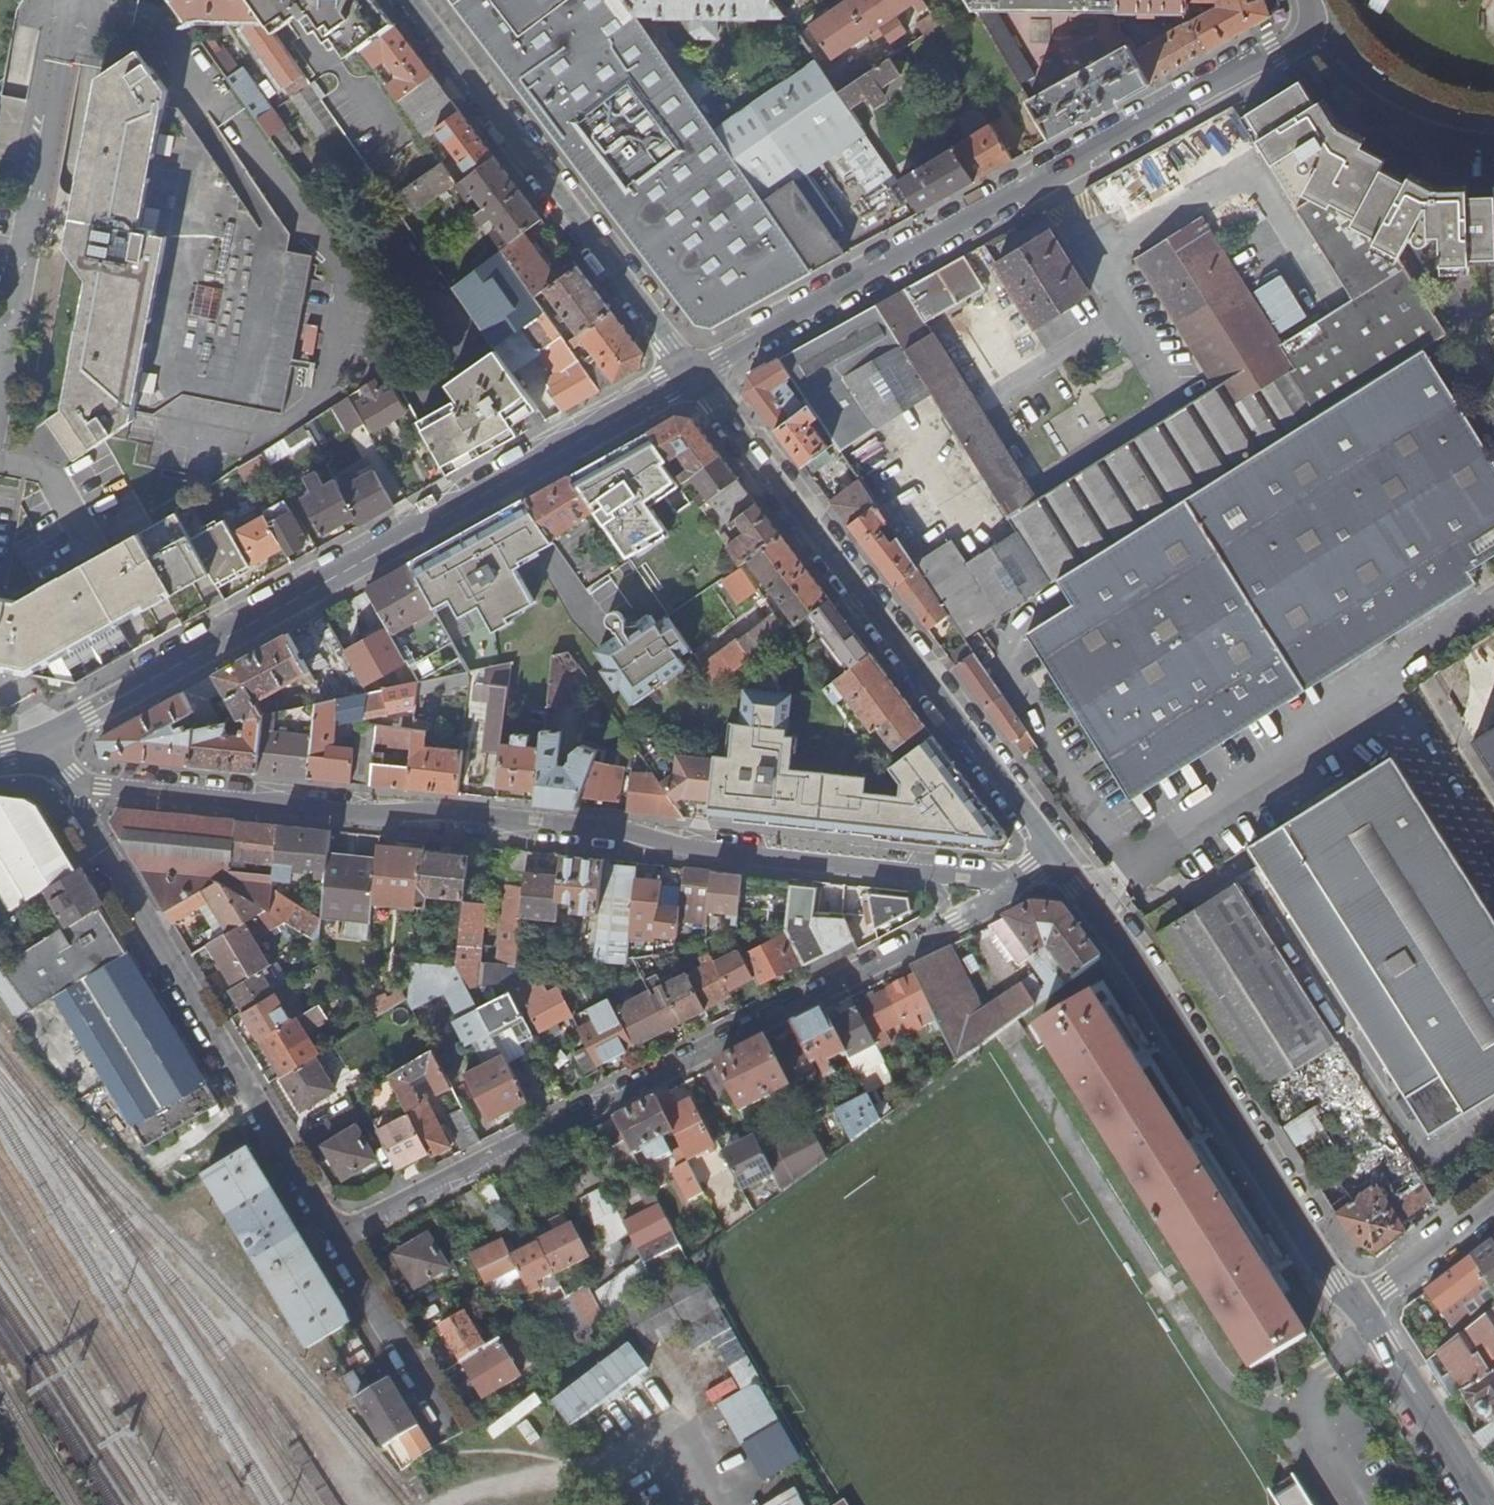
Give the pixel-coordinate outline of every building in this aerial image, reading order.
[(251,0),(174,0),(189,22),(196,17),(210,17),(210,23),(216,23),(216,17),(251,18),(246,31),(320,138),(338,126),(311,89),(312,88),(273,32),(251,0)] [(273,32),(299,14),(313,34),(317,30),(327,44),(333,40),(347,59),(361,49),(394,26),(375,0),(251,0),(273,32)] [(811,271),(762,199),(757,192),(714,128),(665,57),(652,38),(637,16),(626,0),(450,0),(694,323),(711,327),(811,271)] [(637,16),(644,11),(657,12),(658,17),(691,17),(690,31),(697,36),(714,36),(714,12),(721,12),(721,17),(754,17),(755,16),(785,16),(774,0),(626,0),(637,16)] [(921,0),(846,0),(808,26),(831,60),(868,34),(873,41),(883,34),(889,42),(905,31),(894,16),(912,4),(918,12),(926,7),(921,0)] [(1118,0),(970,0),(1018,83),(1033,74),(996,10),(1119,11),(1118,0)] [(1186,0),(1118,0),(1119,11),(1139,11),(1140,17),(1154,17),(1154,25),(1164,25),(1164,15),(1168,11),(1186,12),(1186,1),(1186,0)] [(1208,50),(1270,15),(1264,0),(1186,0),(1186,1),(1217,1),(1216,7),(1191,20),(1208,50)] [(1133,56),(1148,83),(1208,50),(1191,20),(1186,23),(1187,27),(1133,56)] [(432,76),(394,26),(361,49),(375,68),(385,61),(395,76),(396,79),(387,86),(398,102),(432,76)] [(652,38),(665,57),(674,50),(661,31),(652,38)] [(1028,100),(1050,137),(1148,83),(1133,56),(1131,52),(1128,45),(1028,100)] [(170,91),(142,50),(100,78),(69,248),(90,279),(66,407),(47,421),(75,461),(105,441),(107,441),(110,438),(113,436),(129,426),(131,425),(134,423),(136,414),(137,411),(156,415),(185,395),(284,414),(295,358),(310,280),(315,256),(290,252),(293,236),(238,156),(222,168),(201,137),(180,107),(167,105),(170,91)] [(225,51),(216,57),(272,138),(285,129),(244,68),(239,72),(225,51)] [(850,56),(823,74),(836,92),(862,75),(850,56)] [(862,75),(836,92),(847,109),(866,96),(869,100),(871,102),(872,102),(874,103),(876,103),(878,103),(879,102),(881,100),(882,99),(882,95),(881,93),(878,88),(899,74),(888,58),(862,75)] [(757,192),(793,168),(799,178),(830,158),(865,134),(858,124),(836,92),(823,74),(814,60),(714,128),(757,192)] [(459,111),(432,76),(398,102),(423,138),(428,134),(435,129),(459,111)] [(1436,196),(1437,192),(1411,178),(1408,184),(1383,170),(1388,161),(1364,148),(1367,143),(1339,127),(1323,102),(1318,104),(1304,80),(1294,86),(1243,118),(1299,208),(1350,177),(1382,229),(1436,196)] [(470,176),(494,158),(459,111),(435,129),(470,176)] [(951,150),(972,181),(1012,159),(988,124),(951,150)] [(285,129),(272,138),(287,159),(299,150),(285,129)] [(435,142),(428,134),(423,138),(429,147),(435,142)] [(893,175),(877,153),(865,134),(830,158),(842,177),(853,169),(868,192),(893,175)] [(896,181),(917,212),(972,181),(951,150),(896,181)] [(530,227),(541,220),(494,158),(470,176),(464,181),(456,186),(467,201),(476,195),(484,208),(476,213),(484,225),(492,219),(498,227),(485,235),(490,242),(494,240),(501,250),(508,244),(507,243),(523,232),(530,227)] [(456,186),(464,181),(449,159),(442,164),(455,184),(456,186)] [(455,184),(442,164),(441,163),(401,192),(416,212),(417,212),(455,184)] [(1416,285),(1382,229),(1350,177),(1299,208),(1355,300),(1281,347),(1202,221),(1139,261),(1218,388),(1037,500),(925,323),(983,290),(965,257),(779,360),(790,378),(795,385),(799,390),(810,407),(818,419),(834,444),(840,452),(931,393),(1009,518),(1008,519),(1018,534),(968,566),(951,540),(915,564),(918,568),(949,616),(965,638),(1058,580),(1421,352),(1448,336),(1416,285)] [(762,199),(811,271),(843,253),(793,179),(762,199)] [(401,192),(391,200),(417,238),(428,230),(417,212),(416,212),(401,192)] [(1437,192),(1436,196),(1382,229),(1416,285),(1442,268),(1470,268),(1470,263),(1493,261),(1493,197),(1468,198),(1467,192),(1440,194),(1437,192)] [(544,292),(546,290),(566,274),(557,262),(549,268),(531,243),(538,238),(530,227),(523,232),(507,243),(508,244),(544,292)] [(1050,233),(997,265),(1037,329),(1089,295),(1050,233)] [(548,391),(561,413),(599,391),(586,373),(566,343),(501,250),(452,287),(496,351),(511,372),(539,352),(555,375),(546,381),(552,389),(548,391)] [(566,274),(576,267),(567,254),(557,262),(566,274)] [(578,335),(610,311),(576,267),(566,274),(546,290),(562,313),(559,315),(563,322),(567,320),(578,335)] [(1281,336),(1306,321),(1279,278),(1254,294),(1281,336)] [(586,373),(599,391),(639,370),(642,354),(610,311),(578,335),(570,341),(575,348),(583,342),(593,355),(588,358),(591,364),(597,360),(600,365),(586,373)] [(419,423),(447,476),(533,428),(546,421),(511,372),(496,351),(484,359),(448,385),(462,405),(457,408),(453,403),(419,423)] [(1058,580),(1075,605),(1028,636),(1126,792),(1469,574),(1469,573),(1493,556),(1493,465),(1421,352),(1058,580)] [(790,378),(779,360),(748,377),(745,391),(776,433),(800,414),(780,385),(785,382),(790,378)] [(375,381),(363,389),(368,398),(357,404),(373,432),(407,413),(391,385),(380,392),(375,381)] [(780,385),(800,414),(804,411),(793,394),(789,389),(785,382),(780,385)] [(799,390),(795,385),(789,389),(793,394),(799,390)] [(345,434),(362,424),(348,398),(331,409),(345,434)] [(800,414),(776,433),(802,467),(805,465),(827,449),(810,424),(818,419),(810,407),(804,411),(800,414)] [(702,469),(720,456),(693,420),(677,416),(649,432),(669,462),(681,456),(690,471),(679,478),(680,480),(676,482),(679,486),(683,483),(693,476),(702,469)] [(669,462),(649,432),(610,453),(636,491),(665,471),(668,469),(665,464),(669,462)] [(827,449),(805,465),(811,473),(833,458),(827,449)] [(245,482),(270,466),(263,453),(238,469),(245,482)] [(610,453),(594,463),(637,525),(649,517),(633,493),(636,491),(610,453)] [(709,500),(737,478),(720,456),(702,469),(693,476),(704,492),(693,499),(694,499),(694,500),(700,507),(709,500)] [(594,463),(571,476),(595,511),(629,561),(667,616),(741,566),(739,563),(721,537),(707,517),(700,507),(694,500),(694,499),(688,503),(656,526),(669,546),(656,555),(637,525),(594,463)] [(355,518),(359,526),(393,507),(373,472),(358,481),(353,471),(335,481),(355,518)] [(649,517),(637,525),(656,555),(669,546),(656,526),(688,503),(665,471),(636,491),(633,493),(649,517)] [(571,476),(525,501),(552,540),(595,511),(571,476)] [(739,563),(747,558),(780,536),(737,478),(709,500),(716,511),(731,529),(737,524),(744,534),(732,543),(726,534),(721,537),(739,563)] [(322,536),(355,518),(335,481),(302,499),(322,536)] [(861,484),(831,506),(848,528),(876,506),(861,484)] [(716,511),(709,500),(700,507),(707,517),(716,511)] [(177,512),(190,537),(204,528),(189,501),(176,510),(177,512)] [(282,548),(286,555),(302,545),(296,534),(301,531),(284,501),(263,513),(265,517),(282,548)] [(525,501),(509,510),(534,554),(553,543),(552,540),(525,501)] [(876,506),(848,528),(893,586),(918,568),(915,564),(898,539),(891,544),(880,528),(887,523),(876,506)] [(509,510),(410,565),(435,610),(451,600),(461,618),(463,617),(481,607),(495,632),(511,623),(509,617),(535,602),(516,569),(523,565),(521,561),(534,554),(509,510)] [(211,572),(190,537),(177,512),(153,525),(18,601),(0,597),(0,669),(28,674),(119,624),(211,572)] [(254,564),(282,548),(265,517),(238,533),(254,564)] [(795,624),(828,599),(780,536),(747,558),(770,589),(766,592),(771,600),(776,597),(795,624)] [(564,543),(557,548),(561,554),(568,549),(564,543)] [(410,565),(367,589),(388,629),(406,662),(418,683),(418,684),(470,673),(454,645),(435,610),(410,565)] [(918,568),(893,586),(928,632),(949,616),(918,568)] [(784,632),(824,690),(838,679),(819,652),(850,628),(828,599),(795,624),(790,628),(784,632)] [(616,632),(618,636),(619,636),(626,632),(625,619),(623,619),(623,618),(622,615),(621,613),(619,612),(616,610),(613,611),(612,611),(609,612),(607,614),(606,616),(606,617),(605,620),(606,622),(607,624),(609,626),(610,627),(611,628),(612,628),(615,632),(616,632)] [(716,683),(784,632),(790,628),(786,621),(781,625),(775,614),(703,666),(716,683)] [(618,636),(597,651),(608,667),(603,670),(616,688),(621,685),(632,701),(685,664),(678,654),(689,647),(668,617),(657,625),(650,615),(626,632),(619,636),(618,636)] [(119,624),(28,674),(76,684),(112,662),(134,649),(119,624)] [(838,679),(870,655),(850,628),(819,652),(838,679)] [(388,629),(345,653),(363,686),(406,662),(388,629)] [(300,680),(313,705),(316,705),(326,702),(289,633),(100,739),(104,757),(257,773),(264,714),(266,714),(259,702),(269,696),(300,680)] [(948,657),(955,667),(974,653),(968,643),(948,657)] [(568,653),(552,656),(547,706),(565,707),(568,673),(577,665),(568,653)] [(974,653),(955,667),(986,707),(1003,695),(974,653)] [(918,738),(928,731),(870,655),(838,679),(824,690),(834,705),(844,696),(872,731),(877,727),(893,750),(915,734),(918,738)] [(511,664),(486,669),(485,683),(475,682),(473,700),(489,701),(483,752),(501,754),(503,743),(507,705),(511,664)] [(470,673),(418,684),(417,696),(468,685),(470,673)] [(400,687),(367,694),(364,718),(404,710),(400,687)] [(584,733),(589,689),(578,688),(576,709),(577,733),(584,733)] [(708,814),(917,836),(917,839),(919,841),(920,843),(921,844),(923,844),(978,850),(979,843),(999,845),(1006,834),(986,807),(982,810),(970,795),(974,792),(952,762),(948,765),(938,752),(941,749),(932,736),(890,768),(902,785),(901,797),(864,793),(866,778),(790,770),(794,737),(786,737),(791,696),(746,691),(742,725),(730,723),(726,757),(716,756),(715,760),(710,800),(708,814)] [(312,737),(307,778),(351,783),(355,749),(353,749),(328,747),(330,725),(364,718),(367,694),(326,702),(316,705),(312,737)] [(1003,695),(986,707),(1013,742),(1027,732),(1003,695)] [(259,702),(266,714),(276,712),(300,708),(298,699),(274,705),(269,696),(259,702)] [(274,732),(312,737),(316,705),(313,705),(300,708),(276,712),(274,732)] [(503,743),(501,754),(498,787),(538,791),(544,730),(547,709),(534,708),(530,735),(514,733),(512,744),(503,743)] [(264,714),(257,773),(307,778),(312,737),(274,732),(276,712),(266,714),(264,714)] [(192,729),(193,730),(202,728),(194,713),(177,723),(179,727),(184,724),(187,730),(192,729)] [(427,722),(414,721),(413,729),(414,729),(412,750),(410,767),(408,789),(456,794),(461,749),(425,746),(427,722)] [(355,749),(351,783),(357,784),(363,724),(357,723),(353,749),(355,749)] [(363,724),(357,784),(370,785),(373,751),(374,745),(376,725),(363,724)] [(402,727),(376,725),(374,745),(400,748),(412,750),(414,729),(413,729),(408,728),(402,727)] [(1471,742),(1493,778),(1493,728),(1471,742)] [(854,734),(875,764),(881,759),(861,729),(854,734)] [(544,730),(538,791),(536,803),(576,808),(580,797),(593,761),(596,751),(583,746),(573,754),(572,761),(567,767),(558,766),(562,732),(544,730)] [(1027,732),(1013,742),(1026,759),(1039,748),(1028,731),(1027,732)] [(410,767),(412,750),(400,748),(399,758),(398,765),(410,767)] [(952,762),(941,749),(938,752),(948,765),(952,762)] [(373,751),(370,785),(408,789),(410,767),(398,765),(399,758),(384,756),(385,753),(373,751)] [(630,772),(632,757),(596,751),(593,761),(625,768),(624,772),(630,772)] [(676,774),(660,785),(672,802),(681,797),(710,800),(715,760),(678,756),(676,774)] [(1394,756),(1249,845),(1428,1132),(1493,1091),(1493,917),(1394,756)] [(619,802),(624,772),(625,768),(593,761),(580,797),(619,802)] [(660,785),(656,778),(630,777),(625,812),(684,819),(672,802),(660,785)] [(986,807),(974,792),(970,795),(982,810),(986,807)] [(11,912),(22,905),(33,898),(45,891),(77,872),(36,806),(29,801),(27,799),(0,795),(0,894),(11,912)] [(276,864),(280,826),(119,809),(113,823),(167,913),(219,881),(234,891),(254,903),(266,911),(270,913),(275,874),(230,870),(231,860),(276,864)] [(327,856),(329,831),(280,826),(276,864),(275,874),(270,913),(313,941),(318,943),(320,921),(280,895),(280,894),(285,895),(289,865),(295,866),(295,871),(307,873),(308,867),(316,869),(314,880),(318,880),(318,885),(323,886),(327,856)] [(1010,840),(1006,834),(999,845),(979,843),(978,850),(1002,853),(1010,840)] [(419,890),(423,851),(378,847),(377,862),(375,886),(419,890)] [(525,872),(528,852),(508,850),(504,882),(507,885),(524,887),(525,872)] [(464,890),(467,856),(423,851),(419,890),(418,907),(426,908),(428,897),(463,901),(464,890)] [(371,936),(375,886),(377,862),(327,856),(323,886),(321,916),(347,920),(346,933),(371,936)] [(602,865),(602,860),(563,856),(561,876),(558,900),(572,902),(571,911),(597,913),(602,865)] [(631,919),(635,878),(636,869),(602,865),(597,913),(592,956),(627,958),(628,947),(631,919)] [(708,904),(712,872),(683,869),(678,901),(708,904)] [(67,928),(99,908),(103,905),(81,870),(77,872),(45,891),(67,928)] [(558,900),(561,876),(525,872),(524,887),(521,916),(521,918),(555,922),(558,900)] [(742,880),(742,875),(712,872),(708,904),(708,911),(727,913),(727,918),(732,918),(730,933),(736,933),(738,908),(742,880)] [(658,905),(661,882),(635,878),(631,919),(643,921),(640,947),(628,947),(627,958),(631,959),(652,955),(658,905)] [(788,913),(791,885),(787,884),(742,880),(738,908),(788,913)] [(219,881),(167,913),(175,926),(202,910),(211,904),(217,913),(229,934),(244,924),(266,911),(254,903),(245,908),(234,891),(219,881)] [(1185,915),(1158,932),(1257,1090),(1336,1042),(1237,882),(1185,915)] [(521,916),(524,887),(507,885),(505,909),(521,916)] [(878,939),(875,929),(874,924),(868,927),(851,936),(843,916),(814,913),(817,888),(791,885),(788,913),(786,930),(809,974),(838,960),(878,939)] [(860,887),(864,905),(870,904),(868,894),(873,894),(873,889),(860,887)] [(521,918),(521,916),(505,909),(503,909),(497,965),(480,963),(486,904),(471,903),(472,891),(464,890),(463,901),(457,953),(456,966),(469,991),(489,987),(504,983),(513,981),(521,918)] [(864,905),(868,927),(874,924),(875,929),(893,920),(911,911),(908,898),(873,894),(868,894),(870,904),(864,905)] [(1174,897),(1145,916),(1158,932),(1185,915),(1174,897)] [(33,898),(22,905),(28,914),(38,907),(33,898)] [(211,904),(202,910),(207,919),(217,913),(211,904)] [(675,926),(678,907),(658,905),(652,955),(673,951),(675,926)] [(913,977),(929,1009),(952,1055),(957,1064),(1017,1019),(1099,958),(1097,956),(1063,910),(1031,905),(989,927),(1018,967),(1037,953),(1041,958),(1031,965),(1047,987),(1043,989),(1033,976),(1005,993),(1007,996),(983,1013),(949,948),(908,968),(913,977)] [(26,1019),(53,1002),(131,1130),(133,1129),(145,1151),(207,1113),(212,1121),(223,1113),(99,908),(67,928),(0,970),(0,975),(26,1019)] [(217,913),(207,919),(214,930),(206,935),(213,944),(229,934),(217,913)] [(213,944),(210,946),(236,988),(271,967),(272,966),(244,924),(229,934),(213,944)] [(754,977),(758,985),(796,966),(781,936),(744,956),(754,977)] [(311,959),(317,967),(328,960),(318,943),(313,941),(309,943),(316,956),(311,959)] [(412,962),(456,966),(457,953),(413,949),(412,962)] [(715,963),(728,990),(754,977),(744,956),(741,950),(715,963)] [(689,981),(704,1010),(731,996),(728,990),(715,963),(713,961),(712,960),(709,954),(705,957),(708,963),(685,974),(689,981)] [(549,974),(575,969),(576,959),(550,964),(549,974)] [(526,1103),(505,1062),(491,1033),(478,1008),(469,991),(456,966),(412,962),(409,988),(408,1001),(412,1009),(444,992),(458,1019),(452,1022),(464,1046),(477,1040),(488,1063),(465,1075),(489,1122),(526,1103)] [(236,988),(230,991),(243,1013),(279,990),(283,988),(271,967),(236,988)] [(504,983),(512,999),(541,984),(546,994),(524,1006),(538,1034),(572,1017),(549,974),(513,981),(504,983)] [(648,991),(668,1029),(704,1010),(689,981),(685,974),(674,980),(670,974),(659,980),(656,974),(643,981),(648,991)] [(21,1022),(26,1019),(0,975),(0,988),(21,1022)] [(911,1018),(929,1009),(913,977),(886,991),(903,1023),(908,1034),(917,1029),(911,1018)] [(518,1046),(532,1038),(512,999),(504,983),(489,987),(495,1000),(478,1008),(491,1033),(507,1025),(518,1046)] [(374,1021),(408,1001),(409,988),(403,993),(401,991),(387,999),(385,996),(366,1006),(374,1021)] [(279,990),(243,1013),(260,1040),(302,1015),(297,1008),(287,1014),(280,1003),(285,1000),(279,990)] [(614,1010),(633,1046),(668,1029),(648,991),(614,1010)] [(885,1032),(903,1023),(886,991),(855,1007),(858,1012),(871,1038),(885,1032)] [(1047,1045),(1250,1367),(1252,1383),(1261,1381),(1262,1388),(1279,1386),(1273,1352),(1303,1333),(1090,997),(1037,1029),(1047,1045)] [(274,1064),(262,1071),(270,1085),(282,1078),(315,1058),(320,1055),(306,1032),(326,1020),(317,1005),(302,1015),(260,1040),(274,1064)] [(849,1060),(875,1046),(871,1038),(858,1012),(840,1021),(833,1007),(824,1012),(846,1055),(849,1060)] [(597,1065),(633,1046),(614,1010),(597,1018),(596,1014),(590,1017),(592,1021),(578,1029),(587,1045),(597,1065)] [(836,1061),(846,1055),(824,1012),(793,1028),(798,1038),(812,1065),(816,1063),(825,1080),(836,1074),(827,1057),(828,1056),(831,1060),(836,1061)] [(491,1033),(505,1062),(522,1054),(518,1046),(507,1025),(491,1033)] [(875,1046),(877,1051),(891,1044),(885,1032),(871,1038),(875,1046)] [(815,1074),(816,1073),(812,1065),(798,1038),(772,1052),(798,1104),(806,1119),(820,1111),(807,1086),(804,1080),(815,1074)] [(772,1052),(767,1041),(716,1066),(740,1112),(785,1089),(789,1097),(785,1099),(790,1108),(798,1104),(772,1052)] [(587,1078),(600,1070),(597,1065),(587,1045),(574,1051),(587,1078)] [(875,1046),(849,1060),(857,1075),(883,1061),(877,1051),(875,1046)] [(429,1153),(431,1156),(450,1147),(427,1100),(426,1101),(423,1095),(418,1098),(410,1082),(427,1074),(438,1096),(452,1089),(433,1051),(390,1076),(407,1109),(429,1153)] [(947,1071),(957,1064),(952,1055),(942,1061),(947,1071)] [(315,1058),(282,1078),(302,1111),(317,1102),(318,1103),(327,1098),(326,1097),(335,1091),(315,1058)] [(818,1080),(815,1074),(804,1080),(807,1086),(818,1080)] [(556,1085),(548,1090),(556,1105),(564,1100),(556,1085)] [(680,1148),(688,1162),(715,1149),(692,1103),(677,1110),(667,1092),(655,1098),(674,1136),(680,1148)] [(850,1143),(880,1121),(867,1096),(836,1113),(850,1143)] [(688,1202),(704,1194),(688,1162),(680,1148),(671,1153),(665,1140),(674,1136),(655,1098),(615,1119),(633,1156),(644,1151),(649,1161),(654,1159),(656,1164),(672,1156),(677,1168),(672,1171),(688,1202)] [(1311,1108),(1280,1127),(1304,1165),(1334,1147),(1311,1108)] [(380,1131),(399,1169),(429,1153),(407,1109),(402,1111),(405,1118),(400,1121),(396,1111),(385,1116),(390,1126),(380,1131)] [(450,1124),(463,1152),(480,1144),(466,1116),(450,1124)] [(638,1165),(633,1156),(615,1119),(593,1130),(615,1176),(638,1165)] [(754,1140),(772,1175),(782,1170),(761,1128),(751,1135),(754,1140)] [(376,1161),(356,1129),(324,1148),(330,1157),(328,1158),(334,1167),(335,1166),(344,1181),(376,1161)] [(795,1179),(825,1157),(813,1133),(780,1149),(795,1179)] [(742,1191),(772,1175),(754,1140),(724,1155),(742,1191)] [(309,1351),(352,1326),(248,1155),(206,1181),(309,1351)] [(1411,1161),(1385,1178),(1409,1217),(1424,1206),(1434,1198),(1411,1161)] [(640,1168),(650,1188),(665,1181),(658,1169),(649,1173),(646,1166),(640,1168)] [(1375,1256),(1406,1233),(1375,1185),(1353,1200),(1338,1179),(1321,1191),(1359,1252),(1375,1256)] [(476,1190),(488,1213),(491,1218),(505,1211),(491,1182),(476,1190)] [(605,1248),(630,1237),(614,1207),(605,1187),(581,1201),(605,1248)] [(651,1279),(686,1260),(650,1188),(640,1193),(649,1211),(629,1222),(620,1204),(614,1207),(630,1237),(651,1279)] [(1440,1207),(1434,1198),(1424,1206),(1431,1214),(1440,1207)] [(554,1230),(557,1236),(571,1229),(568,1224),(554,1230)] [(538,1244),(553,1274),(585,1259),(571,1229),(557,1236),(538,1244)] [(449,1269),(429,1236),(396,1256),(401,1265),(400,1266),(405,1274),(406,1273),(416,1289),(449,1269)] [(540,1314),(565,1298),(553,1274),(538,1244),(536,1240),(528,1244),(530,1248),(511,1257),(522,1278),(529,1291),(538,1287),(536,1282),(545,1278),(552,1293),(535,1304),(540,1314)] [(1480,1253),(1493,1274),(1493,1242),(1480,1253)] [(503,1243),(472,1259),(485,1284),(502,1275),(507,1286),(522,1278),(511,1257),(503,1243)] [(1426,1294),(1453,1330),(1451,1332),(1456,1340),(1493,1311),(1493,1294),(1472,1259),(1426,1294)] [(613,1318),(656,1286),(655,1285),(639,1265),(597,1296),(613,1318)] [(742,1391),(758,1381),(696,1273),(626,1310),(647,1349),(682,1332),(692,1350),(713,1340),(742,1391)] [(592,1333),(607,1322),(587,1284),(569,1296),(592,1333)] [(1425,1363),(1449,1401),(1462,1393),(1493,1374),(1493,1311),(1456,1340),(1446,1347),(1425,1363)] [(440,1328),(461,1363),(506,1335),(500,1325),(481,1337),(466,1312),(440,1328)] [(506,1335),(461,1363),(482,1398),(520,1375),(501,1345),(522,1332),(519,1327),(506,1335)] [(1451,1332),(1441,1340),(1446,1347),(1456,1340),(1451,1332)] [(1435,1344),(1420,1355),(1425,1363),(1446,1347),(1441,1340),(1435,1344)] [(570,1423),(654,1371),(638,1344),(553,1396),(570,1423)] [(343,1381),(357,1403),(369,1395),(356,1373),(343,1381)] [(1462,1393),(1475,1413),(1477,1412),(1479,1417),(1482,1419),(1484,1420),(1487,1420),(1491,1418),(1493,1422),(1493,1374),(1462,1393)] [(402,1439),(416,1462),(433,1449),(392,1381),(369,1395),(357,1403),(385,1449),(402,1439)] [(717,1407),(761,1484),(802,1461),(758,1385),(717,1407)] [(1482,1452),(1493,1443),(1493,1423),(1472,1437),(1482,1452)] [(801,1495),(783,1504),(807,1504),(801,1495)]
